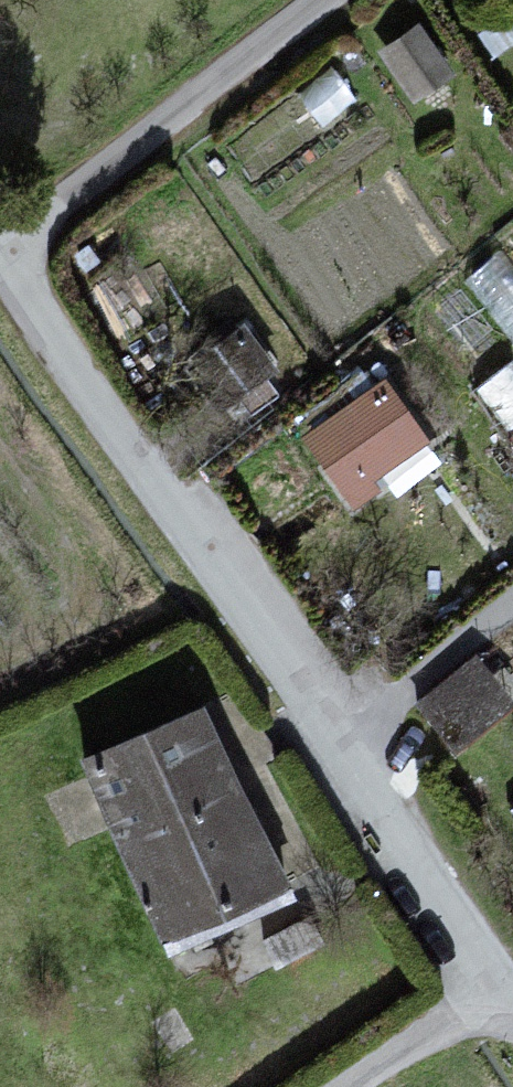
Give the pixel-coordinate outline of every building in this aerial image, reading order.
[(512,38),(512,0),(509,0),(474,24),(493,52),(512,38)] [(418,28),(383,52),(415,100),(451,75),(418,28)] [(273,369),(245,331),(190,371),(218,409),(273,369)] [(424,442),(386,385),(307,437),(353,506),(377,490),(369,478),(424,442)] [(510,706),(475,662),(421,705),(456,749),(510,706)] [(206,711),(89,762),(166,936),(283,884),(264,841),(227,758),(206,711)]
